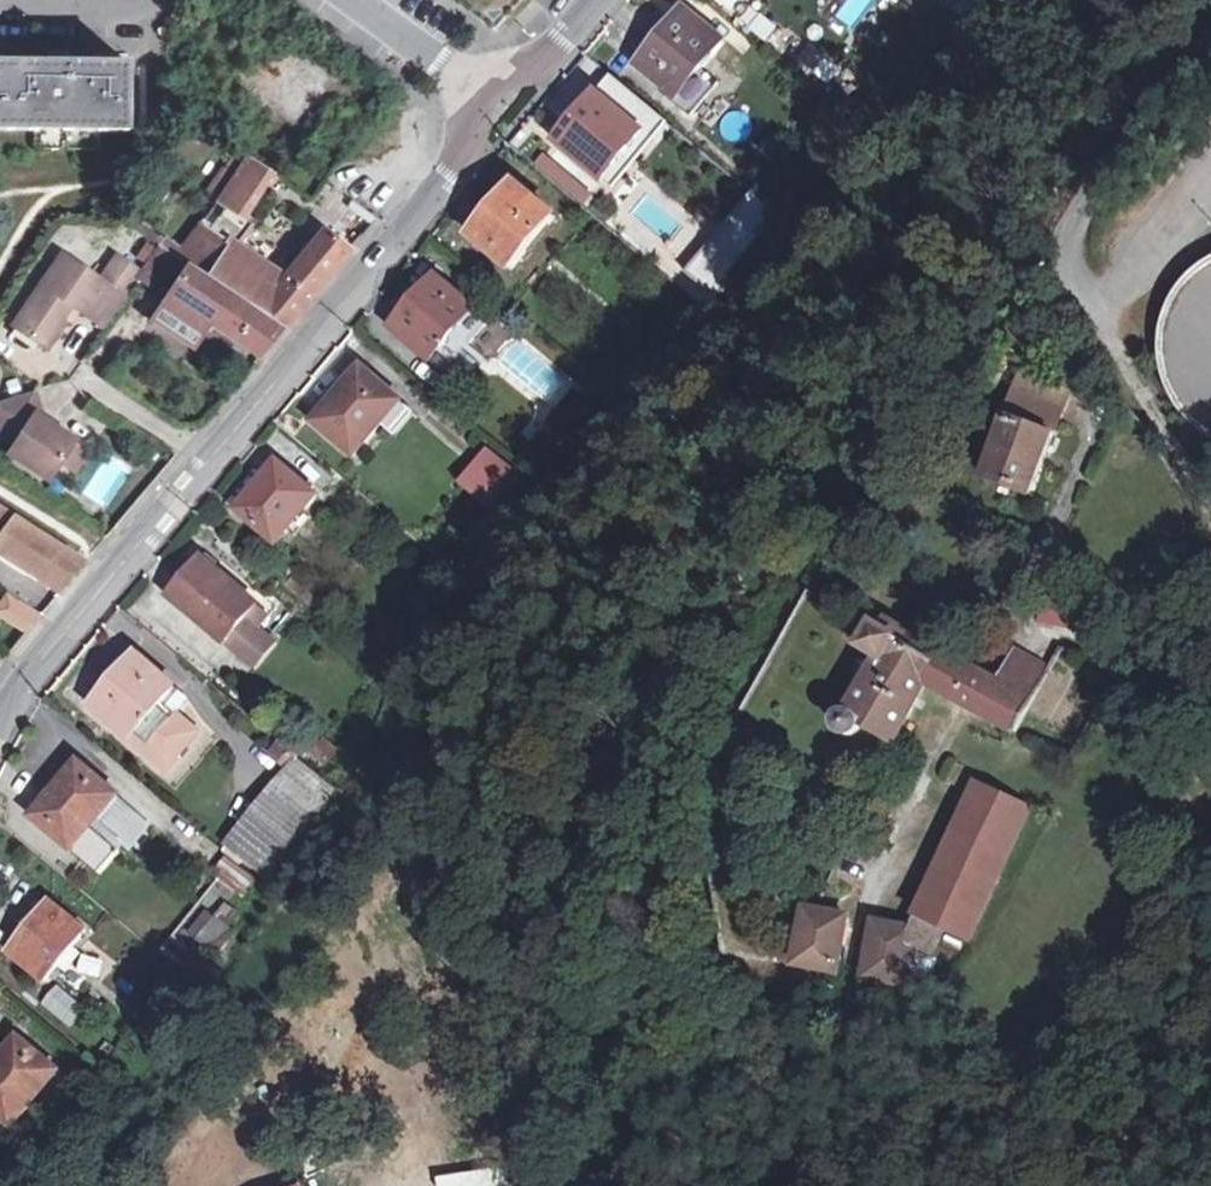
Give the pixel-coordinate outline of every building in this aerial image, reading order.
[(876,0),(848,0),(835,19),(854,32),(876,0)] [(638,63),(672,91),(694,64),(700,70),(723,42),(683,9),(638,63)] [(128,128),(130,63),(61,62),(0,61),(0,127),(128,128)] [(694,64),(672,91),(695,109),(717,83),(700,70),(694,64)] [(556,139),(603,179),(643,132),(597,94),(556,139)] [(191,263),(284,327),(349,249),(324,230),(286,277),(241,247),(253,233),(234,219),(258,187),(268,194),(279,180),(235,149),(206,189),(218,197),(177,254),(191,263)] [(475,234),(512,265),(555,216),(517,183),(475,234)] [(714,292),(776,213),(748,191),(686,270),(714,292)] [(160,243),(141,270),(150,276),(168,249),(160,243)] [(177,254),(168,249),(150,276),(173,291),(191,263),(177,254)] [(77,307),(83,311),(105,325),(126,294),(102,279),(63,252),(15,323),(50,347),(67,320),(77,307)] [(118,255),(102,279),(126,294),(141,270),(118,255)] [(259,357),(284,327),(191,263),(173,291),(169,296),(210,323),(259,357)] [(1188,284),(1178,296),(1170,311),(1165,326),(1161,342),(1161,358),(1163,374),(1168,389),(1175,404),(1184,417),(1195,429),(1207,439),(1210,441),(1210,265),(1199,273),(1188,284)] [(394,327),(430,360),(475,309),(443,281),(411,318),(405,312),(394,327)] [(195,347),(210,323),(169,296),(154,319),(195,347)] [(77,307),(67,320),(74,324),(83,311),(77,307)] [(491,323),(475,309),(430,360),(446,374),(491,323)] [(383,425),(398,407),(402,403),(367,372),(353,389),(347,384),(316,421),(355,455),(383,425)] [(986,479),(1033,492),(1070,393),(1027,374),(986,479)] [(577,392),(551,423),(565,435),(591,404),(577,392)] [(40,416),(42,413),(37,393),(0,403),(0,431),(1,435),(19,447),(15,453),(54,478),(78,442),(40,416)] [(407,415),(398,407),(383,425),(391,432),(407,415)] [(546,457),(565,435),(551,423),(532,445),(546,457)] [(461,536),(475,549),(516,502),(507,493),(519,479),(490,453),(465,480),(490,501),(461,536)] [(300,507),(306,511),(319,496),(280,464),(239,511),(272,538),(300,507)] [(62,591),(85,562),(0,509),(0,551),(62,591)] [(172,597),(227,643),(250,618),(261,605),(205,558),(172,597)] [(12,599),(2,614),(27,633),(39,618),(12,599)] [(279,643),(250,618),(227,643),(257,667),(279,643)] [(1035,700),(1002,682),(890,618),(884,627),(878,624),(865,647),(884,655),(852,710),(842,716),(839,729),(852,733),(859,730),(866,723),(895,742),(929,681),(1018,730),(1035,700)] [(1021,647),(1002,682),(1035,700),(1055,665),(1021,647)] [(92,709),(167,772),(200,736),(164,705),(176,690),(143,662),(128,679),(122,674),(92,709)] [(275,863),(332,792),(295,760),(220,850),(238,864),(254,846),(275,863)] [(121,852),(116,847),(93,828),(119,797),(80,764),(35,819),(100,875),(121,852)] [(919,935),(918,945),(938,951),(948,927),(973,939),(1033,811),(980,785),(913,932),(919,935)] [(93,828),(116,847),(141,816),(119,797),(93,828)] [(255,887),(223,860),(211,875),(217,881),(161,951),(183,969),(202,946),(217,958),(235,934),(216,917),(234,896),(242,902),(255,887)] [(11,954),(45,982),(86,933),(52,905),(11,954)] [(843,973),(853,919),(810,911),(799,965),(843,973)] [(908,985),(918,945),(919,935),(913,932),(882,924),(871,979),(908,985)] [(41,1003),(69,1028),(86,1009),(57,984),(41,1003)] [(34,1103),(57,1074),(16,1039),(0,1058),(0,1117),(6,1122),(27,1098),(34,1103)]
